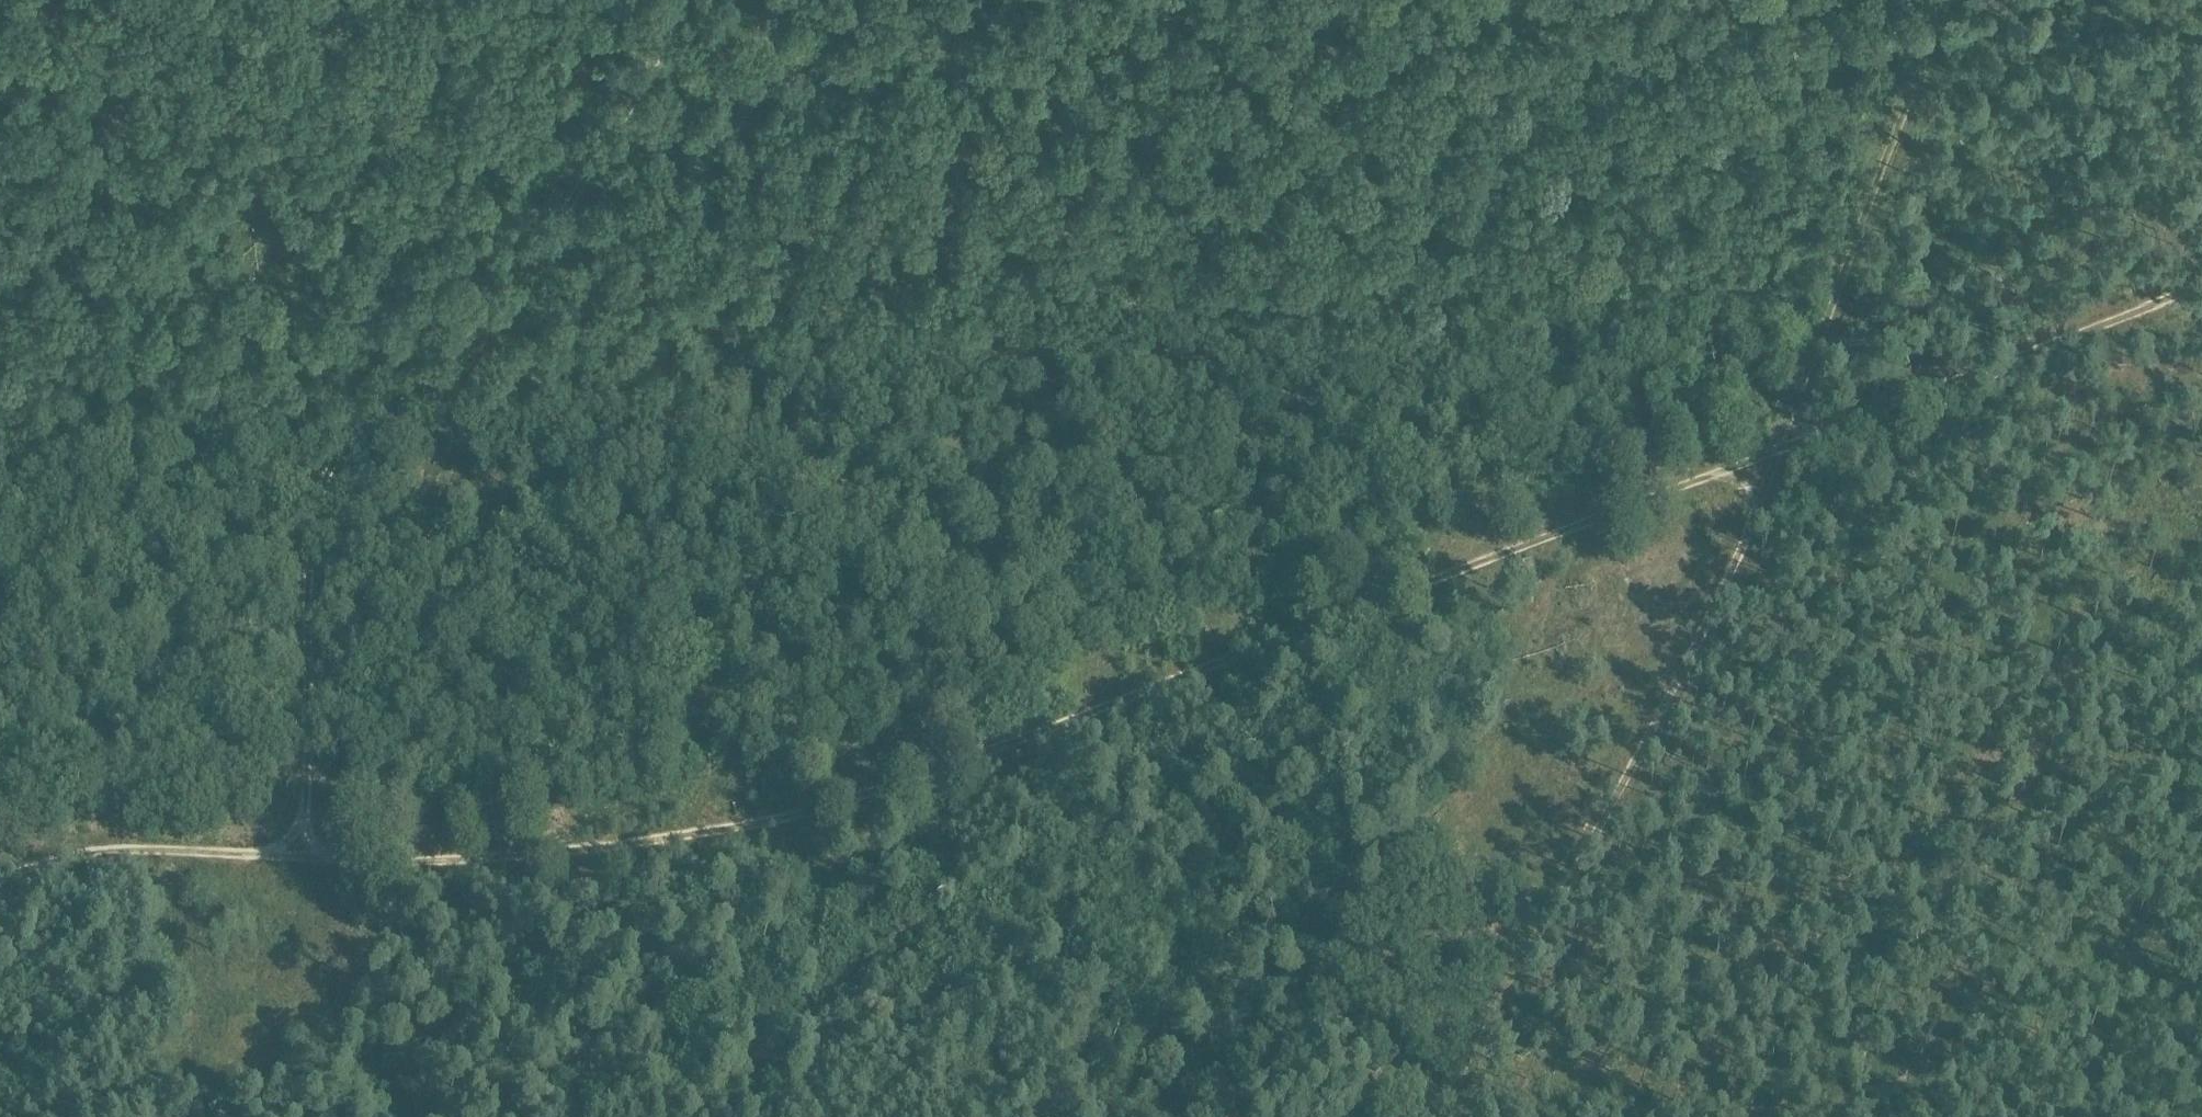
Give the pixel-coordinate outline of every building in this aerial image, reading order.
[(777,837),(801,834),(800,825),(776,828),(777,837)]
